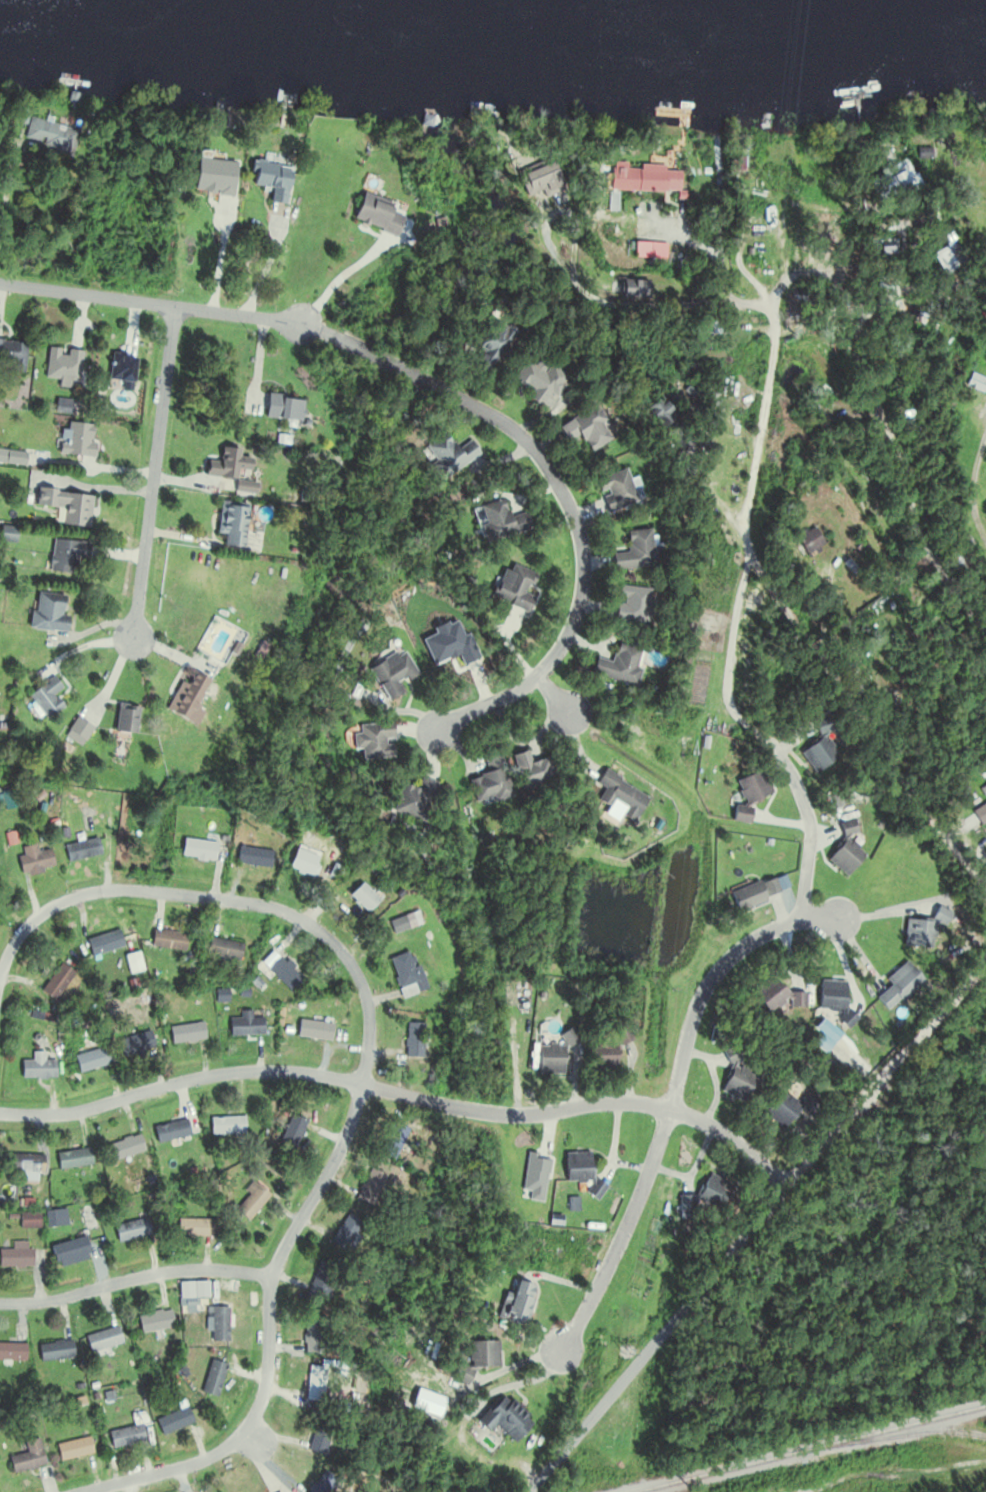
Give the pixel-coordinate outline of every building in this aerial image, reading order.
[(27,119),(22,142),(54,148),(52,156),(70,159),(76,129),(27,119)] [(232,197),(236,161),(196,157),(192,193),(232,197)] [(548,158),(515,172),(525,196),(539,190),(542,196),(560,188),(548,158)] [(284,204),(288,167),(250,162),(247,185),(269,188),(268,202),(284,204)] [(678,167),(608,166),(607,191),(677,192),(678,167)] [(869,178),(876,199),(908,188),(900,167),(869,178)] [(350,221),(395,234),(403,205),(359,192),(350,221)] [(964,264),(950,239),(929,251),(943,276),(964,264)] [(895,255),(893,242),(877,243),(879,257),(895,255)] [(645,298),(645,280),(618,280),(618,298),(645,298)] [(0,339),(0,363),(13,365),(12,373),(22,374),(26,343),(0,339)] [(80,351),(47,348),(44,379),(78,382),(80,351)] [(129,390),(134,357),(110,353),(106,381),(121,383),(121,389),(129,390)] [(566,375),(538,357),(532,366),(524,360),(511,380),(527,391),(523,397),(543,410),(566,375)] [(971,374),(965,386),(982,394),(985,385),(985,381),(971,374)] [(301,399),(266,399),(266,420),(301,420),(301,399)] [(611,439),(604,427),(607,425),(595,404),(554,427),(564,445),(579,436),(588,452),(611,439)] [(832,429),(843,426),(840,410),(828,413),(832,429)] [(91,459),(95,427),(67,422),(62,455),(91,459)] [(453,449),(444,433),(418,449),(437,480),(478,456),(468,440),(453,449)] [(204,476),(235,480),(236,471),(248,472),(251,453),(221,449),(218,469),(205,467),(204,476)] [(26,452),(0,450),(0,463),(25,466),(26,452)] [(638,506),(626,469),(595,479),(607,516),(638,506)] [(60,525),(88,528),(92,494),(36,488),(34,506),(62,509),(60,525)] [(528,529),(523,512),(507,517),(501,498),(472,507),(484,543),(528,529)] [(216,534),(223,535),(222,546),(241,548),(245,507),(219,504),(216,534)] [(794,564),(823,545),(812,527),(783,546),(794,564)] [(612,569),(657,566),(654,529),(625,531),(627,552),(611,553),(612,569)] [(87,559),(88,542),(51,540),(49,572),(74,574),(74,558),(87,559)] [(523,593),(531,573),(511,564),(508,571),(501,568),(488,598),(526,613),(533,597),(523,593)] [(614,620),(652,623),(654,599),(648,599),(649,588),(617,586),(614,620)] [(67,597),(34,593),(30,628),(63,632),(67,597)] [(634,686),(644,651),(616,643),(611,662),(595,658),(590,674),(634,686)] [(384,703),(401,693),(396,683),(413,674),(399,648),(365,666),(384,703)] [(177,681),(164,711),(195,725),(201,711),(194,709),(207,680),(192,673),(187,685),(177,681)] [(46,720),(62,708),(53,695),(61,689),(52,676),(27,695),(46,720)] [(134,735),(136,708),(116,706),(114,733),(134,735)] [(838,758),(824,736),(834,730),(823,713),(811,721),(821,737),(799,750),(813,773),(838,758)] [(90,726),(73,720),(68,735),(85,741),(90,726)] [(391,742),(390,722),(355,724),(355,734),(349,734),(350,750),(357,749),(358,760),(392,758),(391,742)] [(557,780),(550,756),(529,763),(525,751),(510,756),(521,791),(557,780)] [(467,779),(473,803),(485,800),(486,804),(510,798),(499,753),(482,757),(487,774),(467,779)] [(744,805),(771,795),(761,769),(734,779),(744,805)] [(595,801),(632,823),(647,797),(603,771),(595,784),(603,789),(595,801)] [(434,783),(420,777),(414,790),(399,784),(389,807),(419,819),(434,783)] [(11,820),(14,831),(3,833),(6,845),(24,840),(18,819),(11,820)] [(846,840),(854,831),(845,823),(838,830),(845,837),(824,860),(844,877),(864,855),(846,840)] [(96,841),(71,843),(72,858),(98,856),(96,841)] [(214,859),(214,842),(180,842),(180,859),(214,859)] [(19,848),(26,876),(53,870),(48,848),(37,851),(36,844),(19,848)] [(286,868),(311,877),(318,856),(293,848),(286,868)] [(727,894),(736,913),(779,894),(770,875),(727,894)] [(346,896),(364,914),(377,901),(359,883),(346,896)] [(391,935),(418,924),(414,912),(386,922),(391,935)] [(902,947),(930,949),(932,922),(903,920),(902,947)] [(150,948),(183,952),(185,933),(152,930),(150,948)] [(88,955),(123,948),(119,931),(84,938),(88,955)] [(241,944),(210,937),(206,956),(237,963),(241,944)] [(288,995),(302,980),(272,950),(257,966),(288,995)] [(424,991),(411,952),(386,960),(399,999),(424,991)] [(921,982),(905,962),(883,979),(889,987),(874,998),(885,1012),(921,982)] [(52,1002),(73,974),(59,964),(38,991),(52,1002)] [(786,1002),(793,1010),(803,1003),(794,992),(787,998),(769,975),(743,994),(762,1020),(786,1002)] [(843,982),(823,982),(823,1010),(843,1010),(843,982)] [(231,1037),(254,1036),(252,1020),(230,1022),(231,1037)] [(296,1039),(330,1040),(331,1023),(296,1022),(296,1039)] [(169,1044),(204,1042),(202,1024),(168,1027),(169,1044)] [(403,1058),(421,1058),(421,1024),(403,1024),(403,1058)] [(535,1075),(562,1076),(563,1046),(573,1046),(573,1033),(558,1032),(558,1046),(536,1045),(535,1075)] [(120,1057),(151,1049),(146,1033),(116,1041),(120,1057)] [(615,1043),(587,1043),(587,1073),(615,1073),(615,1043)] [(73,1057),(77,1073),(110,1064),(105,1048),(73,1057)] [(743,1102),(754,1075),(732,1066),(738,1051),(729,1048),(723,1061),(730,1063),(719,1093),(743,1102)] [(55,1062),(20,1062),(20,1080),(55,1080),(55,1062)] [(810,1113),(816,1104),(805,1097),(799,1106),(779,1091),(761,1115),(782,1130),(799,1106),(810,1113)] [(306,1123),(291,1115),(276,1145),(291,1153),(306,1123)] [(209,1118),(209,1134),(244,1134),(244,1118),(209,1118)] [(151,1127),(156,1144),(189,1136),(185,1119),(151,1127)] [(406,1131),(392,1123),(380,1144),(394,1152),(406,1131)] [(106,1145),(111,1162),(144,1152),(139,1135),(106,1145)] [(91,1167),(90,1149),(55,1152),(57,1170),(91,1167)] [(590,1184),(590,1153),(563,1153),(563,1184),(590,1184)] [(42,1155),(8,1155),(8,1173),(42,1173),(42,1155)] [(384,1177),(368,1169),(352,1199),(368,1207),(384,1177)] [(693,1200),(717,1212),(730,1186),(707,1174),(693,1200)] [(269,1197),(254,1183),(231,1208),(246,1223),(269,1197)] [(46,1226),(65,1227),(66,1213),(47,1211),(46,1226)] [(19,1228),(38,1228),(38,1214),(19,1214),(19,1228)] [(344,1252),(360,1223),(344,1214),(328,1244),(344,1252)] [(150,1237),(146,1219),(112,1227),(116,1244),(150,1237)] [(211,1237),(211,1220),(182,1220),(182,1237),(211,1237)] [(55,1269),(90,1258),(83,1236),(49,1246),(55,1269)] [(30,1269),(30,1242),(10,1242),(10,1251),(0,1251),(0,1269),(30,1269)] [(337,1269),(318,1262),(306,1295),(325,1301),(337,1269)] [(533,1288),(511,1282),(499,1320),(521,1326),(533,1288)] [(210,1342),(228,1342),(228,1308),(210,1308),(210,1342)] [(137,1316),(138,1333),(172,1330),(170,1312),(137,1316)] [(321,1353),(321,1315),(302,1315),(302,1353),(321,1353)] [(121,1345),(116,1328),(83,1337),(88,1355),(121,1345)] [(72,1360),(71,1342),(38,1344),(38,1362),(72,1360)] [(468,1342),(468,1365),(452,1365),(453,1386),(469,1386),(469,1370),(497,1370),(497,1342),(468,1342)] [(25,1362),(25,1344),(0,1344),(0,1362),(25,1362)] [(200,1393),(217,1398),(225,1365),(208,1361),(200,1393)] [(321,1407),(321,1381),(305,1381),(305,1407),(321,1407)] [(530,1424),(507,1403),(500,1411),(493,1404),(476,1423),(488,1433),(494,1426),(513,1443),(530,1424)] [(154,1421),(162,1437),(192,1423),(185,1407),(154,1421)] [(144,1442),(140,1424),(107,1433),(111,1450),(144,1442)] [(92,1454),(87,1437),(54,1447),(59,1463),(92,1454)] [(45,1469),(38,1439),(23,1443),(25,1454),(8,1458),(12,1476),(45,1469)] [(332,1479),(317,1474),(311,1491),(328,1491),(332,1479)]
